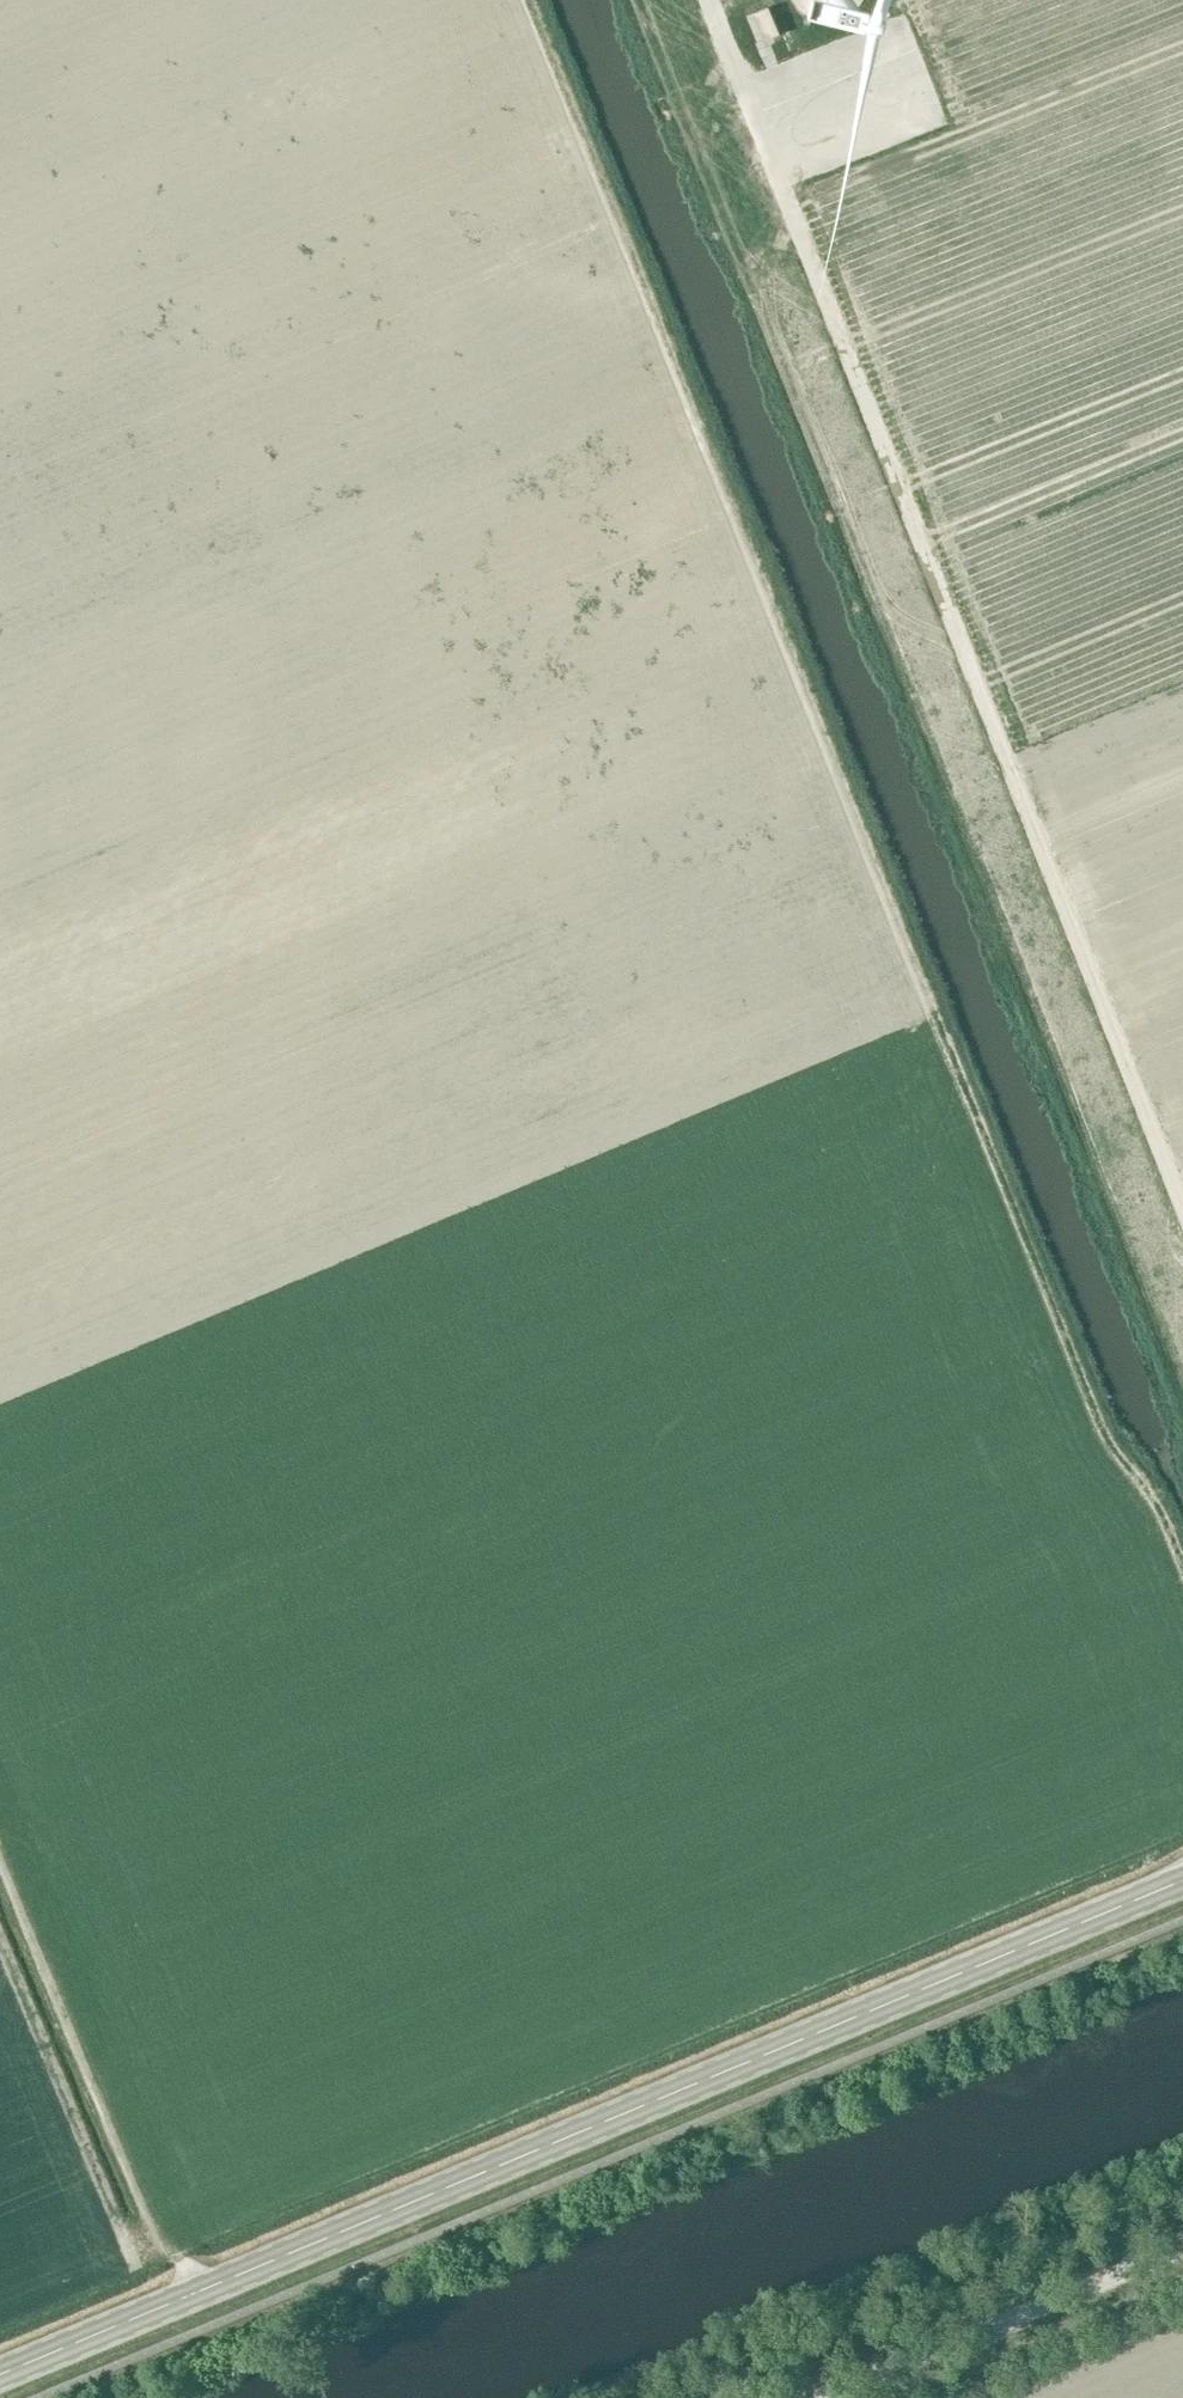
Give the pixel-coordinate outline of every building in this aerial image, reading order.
[(767,7),(752,13),(764,41),(770,39),(778,35),(767,7)]
